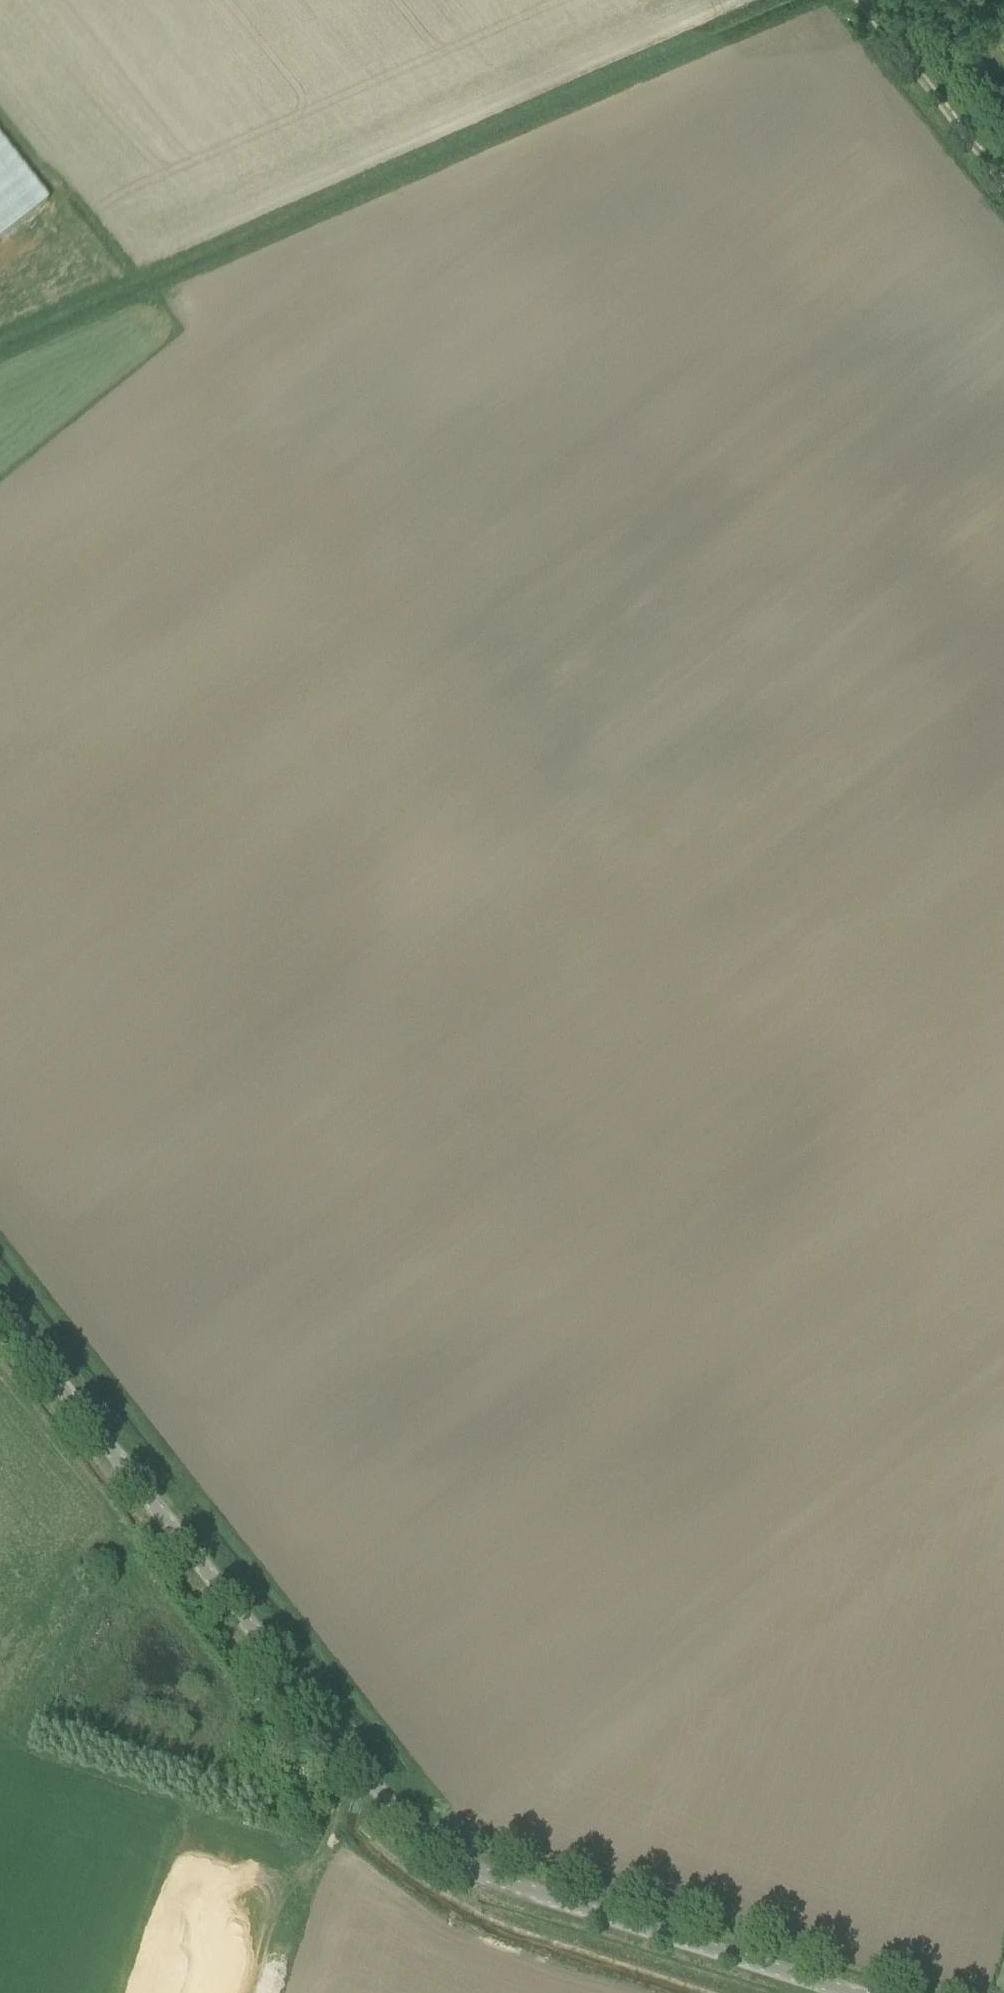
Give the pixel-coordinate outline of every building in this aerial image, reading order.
[(47,203),(0,142),(0,240),(47,203)]
